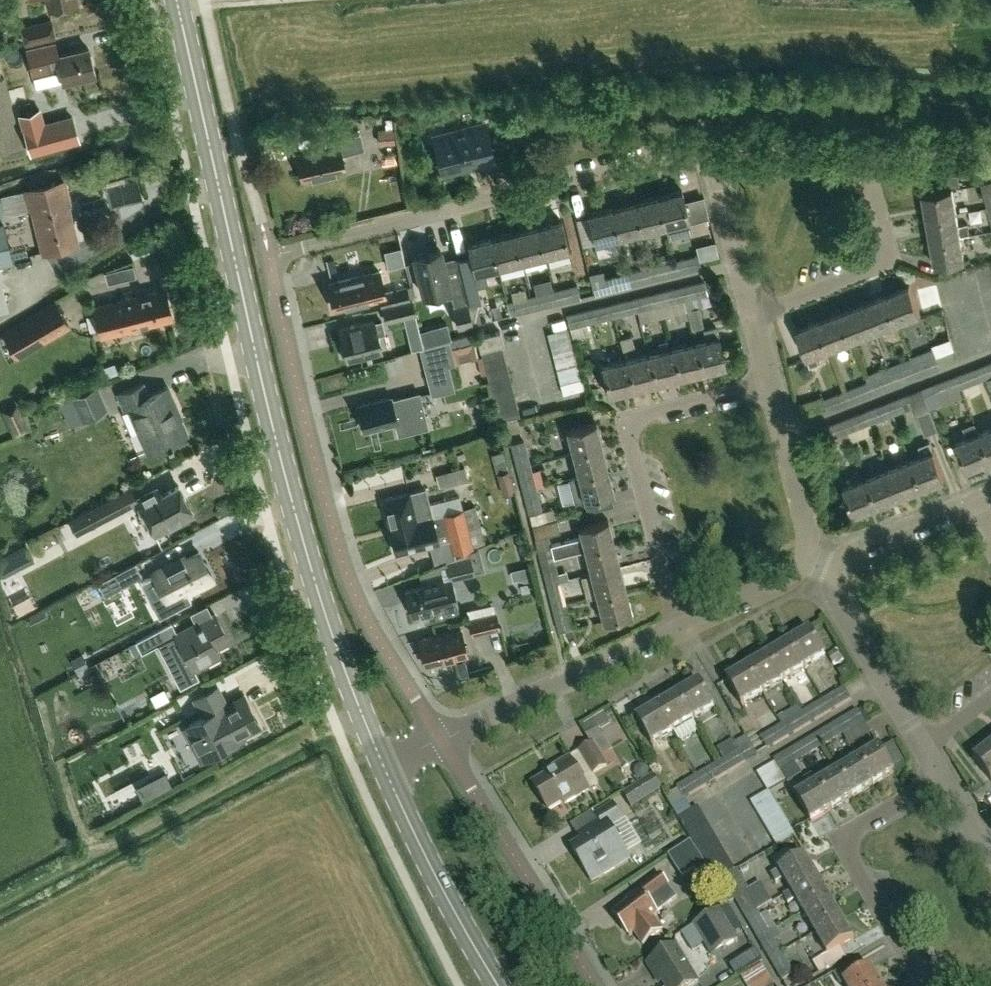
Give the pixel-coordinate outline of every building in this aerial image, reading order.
[(78,5),(77,0),(46,0),(49,10),(78,5)] [(52,18),(20,26),(25,45),(56,38),(52,18)] [(63,82),(94,75),(88,48),(57,56),(55,45),(26,51),(32,75),(33,75),(36,89),(52,86),(48,71),(60,69),(63,82)] [(81,138),(74,115),(43,124),(39,108),(19,114),(31,152),(81,138)] [(437,138),(444,169),(491,157),(483,126),(437,138)] [(394,140),(393,127),(378,128),(379,141),(394,140)] [(327,145),(295,153),(302,179),(344,169),(340,152),(363,146),(359,130),(325,138),(327,145)] [(947,176),(948,188),(960,186),(958,175),(947,176)] [(990,207),(990,181),(980,184),(987,208),(990,207)] [(43,252),(77,243),(65,197),(67,195),(64,182),(25,191),(30,209),(32,209),(43,252)] [(926,219),(956,213),(952,189),(922,194),(926,219)] [(657,197),(665,226),(689,220),(681,191),(657,197)] [(665,226),(657,197),(634,202),(642,232),(665,226)] [(642,232),(634,202),(611,208),(618,238),(642,232)] [(697,217),(707,214),(705,206),(695,209),(697,217)] [(618,238),(611,208),(587,214),(594,244),(618,238)] [(956,213),(926,219),(930,242),(960,237),(956,213)] [(561,221),(537,227),(544,256),(568,250),(561,221)] [(11,259),(3,224),(0,225),(0,262),(11,259)] [(544,256),(537,227),(514,233),(521,262),(544,256)] [(514,233),(490,238),(498,268),(521,262),(514,233)] [(960,237),(930,242),(934,266),(964,261),(960,237)] [(498,268),(490,238),(467,244),(474,274),(498,268)] [(414,256),(423,294),(438,291),(440,299),(452,296),(454,307),(459,328),(473,324),(468,304),(460,274),(447,278),(440,250),(414,256)] [(698,256),(674,262),(677,274),(700,268),(698,256)] [(674,262),(650,267),(654,279),(677,274),(674,262)] [(650,267),(627,273),(630,285),(654,279),(650,267)] [(328,284),(334,309),(368,301),(386,297),(380,271),(361,276),(328,284)] [(630,285),(627,273),(604,279),(602,271),(588,274),(593,294),(630,285)] [(675,289),(678,301),(706,294),(703,281),(675,289)] [(909,285),(885,295),(897,323),(920,314),(909,285)] [(391,304),(409,299),(406,286),(387,291),(391,304)] [(553,292),(556,304),(580,298),(577,286),(553,292)] [(678,301),(675,289),(647,295),(650,308),(678,301)] [(127,327),(129,334),(140,331),(140,327),(139,324),(171,316),(165,291),(133,298),(131,291),(122,294),(123,301),(94,308),(100,334),(127,327)] [(556,304),(553,292),(530,297),(533,309),(556,304)] [(650,308),(647,295),(620,302),(623,314),(650,308)] [(885,295),(863,303),(874,332),(897,323),(885,295)] [(530,297),(507,303),(510,315),(533,309),(530,297)] [(409,299),(391,304),(381,306),(386,324),(403,320),(411,352),(423,348),(412,298),(409,299)] [(17,358),(71,327),(55,300),(1,332),(17,358)] [(620,302),(593,309),(596,321),(623,314),(620,302)] [(874,332),(863,303),(841,312),(852,340),(874,332)] [(369,306),(350,306),(350,320),(368,321),(369,306)] [(596,321),(593,309),(566,316),(569,328),(596,321)] [(841,312),(819,321),(830,349),(852,340),(841,312)] [(373,321),(339,330),(346,359),(381,350),(376,332),(381,331),(380,323),(374,324),(373,321)] [(830,349),(819,321),(796,330),(807,358),(810,366),(819,363),(815,354),(830,349)] [(566,329),(546,334),(548,344),(569,339),(566,329)] [(694,342),(701,372),(725,366),(716,329),(706,332),(708,339),(694,342)] [(480,350),(501,345),(504,344),(500,330),(476,337),(480,350)] [(450,348),(455,365),(461,362),(459,353),(467,351),(469,360),(477,358),(473,342),(472,342),(470,333),(455,337),(457,345),(450,348)] [(571,349),(569,339),(548,344),(551,354),(571,349)] [(955,361),(950,339),(931,346),(932,348),(935,356),(940,367),(955,361)] [(660,351),(647,354),(654,384),(678,378),(670,348),(668,340),(658,342),(660,351)] [(420,350),(431,395),(454,389),(448,366),(455,365),(450,348),(449,341),(420,350)] [(701,372),(694,342),(670,348),(678,378),(701,372)] [(482,360),(503,354),(501,345),(480,350),(482,360)] [(571,349),(551,354),(554,364),(574,359),(571,349)] [(482,360),(485,370),(506,364),(503,354),(482,360)] [(647,354),(624,360),(631,389),(654,384),(647,354)] [(935,356),(913,364),(912,365),(917,376),(940,367),(935,356)] [(911,358),(888,367),(894,385),(917,376),(912,365),(913,364),(911,358)] [(554,364),(557,375),(577,369),(574,359),(554,364)] [(631,389),(624,360),(600,366),(607,395),(631,389)] [(978,368),(982,379),(990,375),(990,362),(978,368)] [(485,370),(487,379),(508,374),(506,364),(485,370)] [(894,385),(888,367),(864,376),(867,382),(868,382),(872,393),(894,385)] [(982,379),(978,368),(956,376),(960,387),(982,379)] [(580,379),(577,369),(557,375),(560,385),(580,379)] [(487,379),(490,389),(511,383),(508,374),(487,379)] [(960,387),(956,376),(933,385),(938,396),(960,387)] [(583,390),(580,379),(560,385),(563,396),(583,390)] [(868,382),(867,382),(846,390),(851,402),(872,393),(868,382)] [(172,442),(185,436),(174,411),(178,410),(168,387),(148,395),(143,383),(118,395),(125,411),(131,408),(150,451),(168,443),(169,446),(173,444),(172,442)] [(490,389),(492,399),(513,393),(511,383),(490,389)] [(97,385),(71,396),(81,422),(108,410),(97,385)] [(922,389),(896,400),(900,410),(914,404),(918,413),(929,408),(922,389)] [(851,402),(846,390),(824,399),(828,411),(851,402)] [(418,393),(390,400),(390,397),(357,404),(364,430),(395,423),(398,434),(426,426),(418,393)] [(492,399),(495,408),(516,403),(513,393),(492,399)] [(900,410),(896,400),(870,409),(875,420),(900,410)] [(518,413),(516,403),(495,408),(497,418),(518,413)] [(875,420),(870,409),(846,419),(850,430),(875,420)] [(850,430),(846,419),(820,429),(825,440),(850,430)] [(572,454),(602,446),(595,422),(566,430),(572,454)] [(978,433),(979,432),(974,422),(963,426),(967,437),(955,442),(967,470),(990,461),(978,433)] [(979,432),(978,433),(990,461),(990,428),(979,432)] [(517,468),(531,465),(524,440),(510,444),(517,468)] [(910,460),(922,488),(944,479),(929,441),(918,446),(922,455),(910,460)] [(607,469),(602,446),(572,454),(578,477),(607,469)] [(514,491),(503,451),(491,454),(502,495),(514,491)] [(922,488),(910,460),(888,468),(900,497),(922,488)] [(533,470),(531,465),(517,468),(523,491),(536,488),(536,487),(544,485),(540,468),(533,470)] [(464,466),(435,474),(439,487),(468,479),(464,466)] [(888,468),(866,477),(877,506),(900,497),(888,468)] [(613,493),(607,469),(578,477),(584,501),(613,493)] [(877,506),(866,477),(864,478),(860,469),(851,473),(855,482),(843,487),(854,515),(877,506)] [(155,535),(194,515),(179,486),(161,495),(157,488),(136,500),(155,535)] [(130,488),(68,519),(76,535),(138,503),(130,488)] [(389,526),(432,515),(425,488),(382,499),(389,526)] [(536,488),(523,491),(532,525),(556,518),(553,507),(542,510),(536,488)] [(432,515),(389,526),(396,553),(449,540),(452,553),(472,548),(472,546),(484,543),(475,506),(462,509),(433,516),(432,515)] [(584,551),(614,543),(608,519),(578,527),(580,536),(551,544),(548,535),(559,532),(556,519),(533,525),(536,538),(534,538),(540,561),(554,558),(554,557),(584,549),(584,551)] [(620,567),(614,543),(584,551),(590,574),(620,567)] [(469,557),(446,563),(450,580),(484,571),(479,547),(468,552),(469,557)] [(166,597),(183,588),(186,593),(212,579),(199,553),(174,566),(172,563),(154,573),(166,597)] [(555,564),(554,558),(540,561),(546,585),(560,581),(560,582),(569,579),(564,562),(555,564)] [(118,588),(142,576),(135,563),(111,576),(118,588)] [(620,567),(590,574),(596,597),(626,590),(620,567)] [(566,604),(560,582),(560,581),(546,585),(552,608),(566,604)] [(412,617),(445,609),(438,582),(405,590),(412,617)] [(626,590),(596,597),(602,622),(632,614),(626,590)] [(566,604),(552,608),(558,631),(572,628),(566,604)] [(495,611),(467,618),(471,635),(499,628),(495,611)] [(175,635),(194,671),(220,656),(216,649),(229,641),(214,614),(178,633),(175,635)] [(172,622),(129,645),(134,656),(178,633),(172,622)] [(418,640),(425,666),(466,655),(460,629),(418,640)] [(788,642),(804,669),(825,656),(809,629),(788,642)] [(788,642),(767,654),(783,681),(804,669),(788,642)] [(828,655),(836,667),(844,662),(837,650),(828,655)] [(76,672),(88,666),(82,654),(70,660),(76,672)] [(783,681),(767,654),(747,666),(763,693),(783,681)] [(763,693),(747,666),(726,679),(741,705),(763,693)] [(838,674),(842,680),(851,675),(846,666),(840,669),(838,674)] [(699,681),(677,693),(693,720),(714,707),(699,681)] [(622,691),(629,703),(643,695),(636,683),(622,691)] [(828,698),(823,701),(829,712),(850,699),(841,683),(825,692),(828,698)] [(258,723),(244,696),(233,701),(234,704),(227,708),(217,689),(193,701),(200,713),(204,711),(206,715),(185,726),(196,747),(205,743),(210,753),(222,747),(236,739),(235,736),(258,723)] [(677,693),(657,705),(673,732),(693,720),(677,693)] [(802,713),(803,713),(792,696),(787,699),(791,704),(781,711),(782,714),(777,717),(782,725),(788,736),(808,724),(802,713)] [(823,701),(803,713),(802,713),(808,724),(829,712),(823,701)] [(673,732),(657,705),(635,718),(651,744),(673,732)] [(857,711),(836,724),(842,734),(863,722),(857,711)] [(577,752),(592,776),(608,766),(602,756),(612,750),(599,729),(605,726),(599,715),(582,726),(587,735),(584,736),(590,744),(577,752)] [(842,734),(836,724),(815,736),(822,747),(842,734)] [(788,736),(782,725),(762,738),(758,731),(747,738),(757,754),(788,736)] [(815,736),(795,748),(802,759),(822,747),(815,736)] [(973,758),(990,781),(990,744),(973,758)] [(878,746),(857,759),(872,785),(894,773),(878,746)] [(802,759),(795,748),(775,760),(781,771),(802,759)] [(718,763),(724,774),(745,761),(739,751),(718,763)] [(533,784),(548,809),(563,801),(565,804),(588,790),(569,758),(551,768),(553,771),(533,784)] [(857,759),(836,771),(852,797),(872,785),(857,759)] [(724,774),(718,763),(698,775),(704,786),(724,774)] [(757,774),(768,791),(785,780),(775,763),(757,774)] [(637,778),(643,779),(648,776),(649,770),(646,765),(640,764),(635,767),(634,773),(637,778)] [(836,771),(817,783),(816,783),(832,809),(852,797),(836,771)] [(143,800),(171,785),(165,772),(136,787),(143,800)] [(653,775),(622,793),(630,807),(661,789),(653,775)] [(704,786),(698,775),(677,788),(680,794),(683,798),(704,786)] [(816,783),(817,783),(812,775),(803,780),(808,788),(795,796),(811,822),(832,809),(816,783)] [(773,800),(768,791),(750,802),(756,811),(773,800)] [(761,819),(778,809),(773,800),(756,811),(761,819)] [(629,858),(610,827),(622,819),(613,804),(595,814),(600,822),(584,833),(587,838),(571,848),(592,881),(629,858)] [(704,815),(698,806),(678,817),(684,826),(704,815)] [(784,817),(778,809),(761,819),(766,828),(784,817)] [(684,826),(689,835),(709,824),(704,815),(684,826)] [(772,837),(789,826),(784,817),(766,828),(772,837)] [(694,845),(714,833),(709,824),(689,835),(694,845)] [(772,837),(777,846),(794,835),(789,826),(772,837)] [(719,842),(714,833),(694,845),(700,854),(719,842)] [(716,883),(690,842),(668,856),(682,878),(694,871),(706,890),(716,883)] [(725,852),(719,842),(700,854),(705,863),(725,852)] [(730,861),(725,852),(705,863),(710,872),(730,861)] [(791,892),(817,877),(805,855),(779,871),(771,875),(775,883),(783,879),(791,891),(791,892)] [(710,872),(716,881),(735,870),(730,861),(710,872)] [(746,919),(758,911),(746,891),(749,890),(738,870),(718,881),(730,902),(735,899),(746,919)] [(613,915),(629,937),(633,933),(643,946),(663,930),(654,918),(657,915),(657,914),(677,898),(659,875),(627,900),(629,903),(613,915)] [(791,892),(791,891),(783,896),(788,904),(796,900),(803,913),(829,898),(817,877),(791,892)] [(829,898),(803,913),(815,933),(841,918),(829,898)] [(692,926),(712,957),(739,941),(735,933),(743,928),(728,904),(692,926)] [(761,916),(758,911),(746,919),(758,939),(776,929),(767,912),(761,916)] [(854,939),(841,918),(815,933),(827,954),(854,939)] [(787,947),(776,929),(758,939),(769,960),(781,953),(780,951),(787,947)] [(699,983),(676,946),(646,964),(654,976),(657,974),(664,985),(693,985),(699,983)] [(760,962),(754,951),(728,966),(734,978),(760,962)] [(769,960),(785,985),(797,985),(799,985),(781,953),(769,960)] [(741,978),(746,985),(770,985),(774,984),(762,964),(741,978)] [(869,967),(844,982),(846,985),(881,985),(869,967)]
